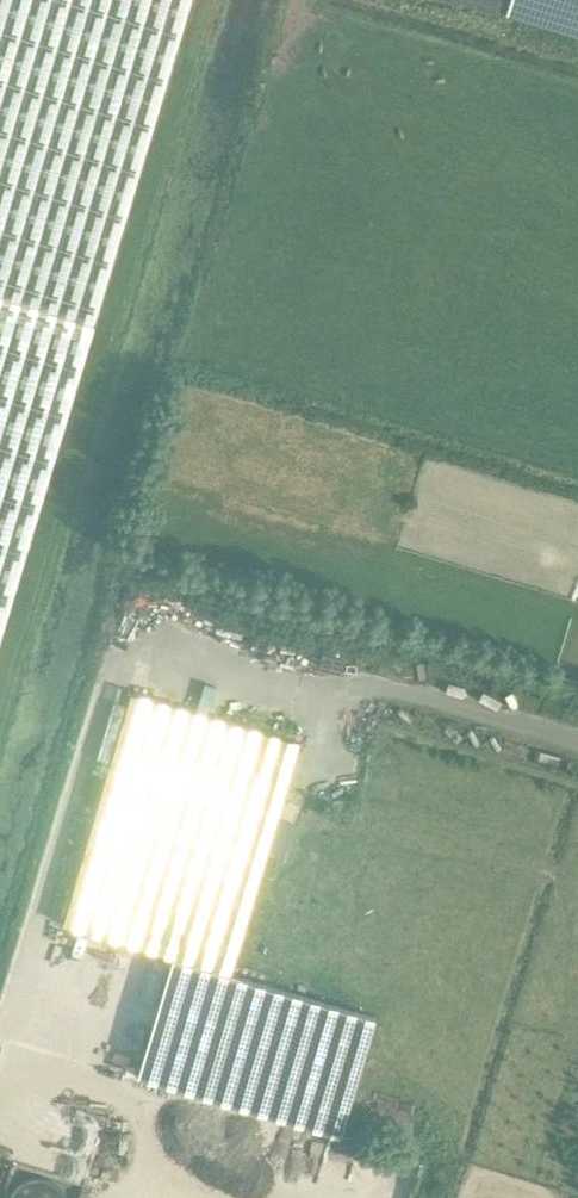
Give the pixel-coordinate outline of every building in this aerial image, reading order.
[(95,323),(191,0),(0,0),(0,638),(95,323)] [(508,14),(577,35),(577,0),(513,0),(508,14)] [(131,693),(63,924),(117,938),(80,1066),(289,1126),(323,1000),(230,973),(298,742),(131,693)]
